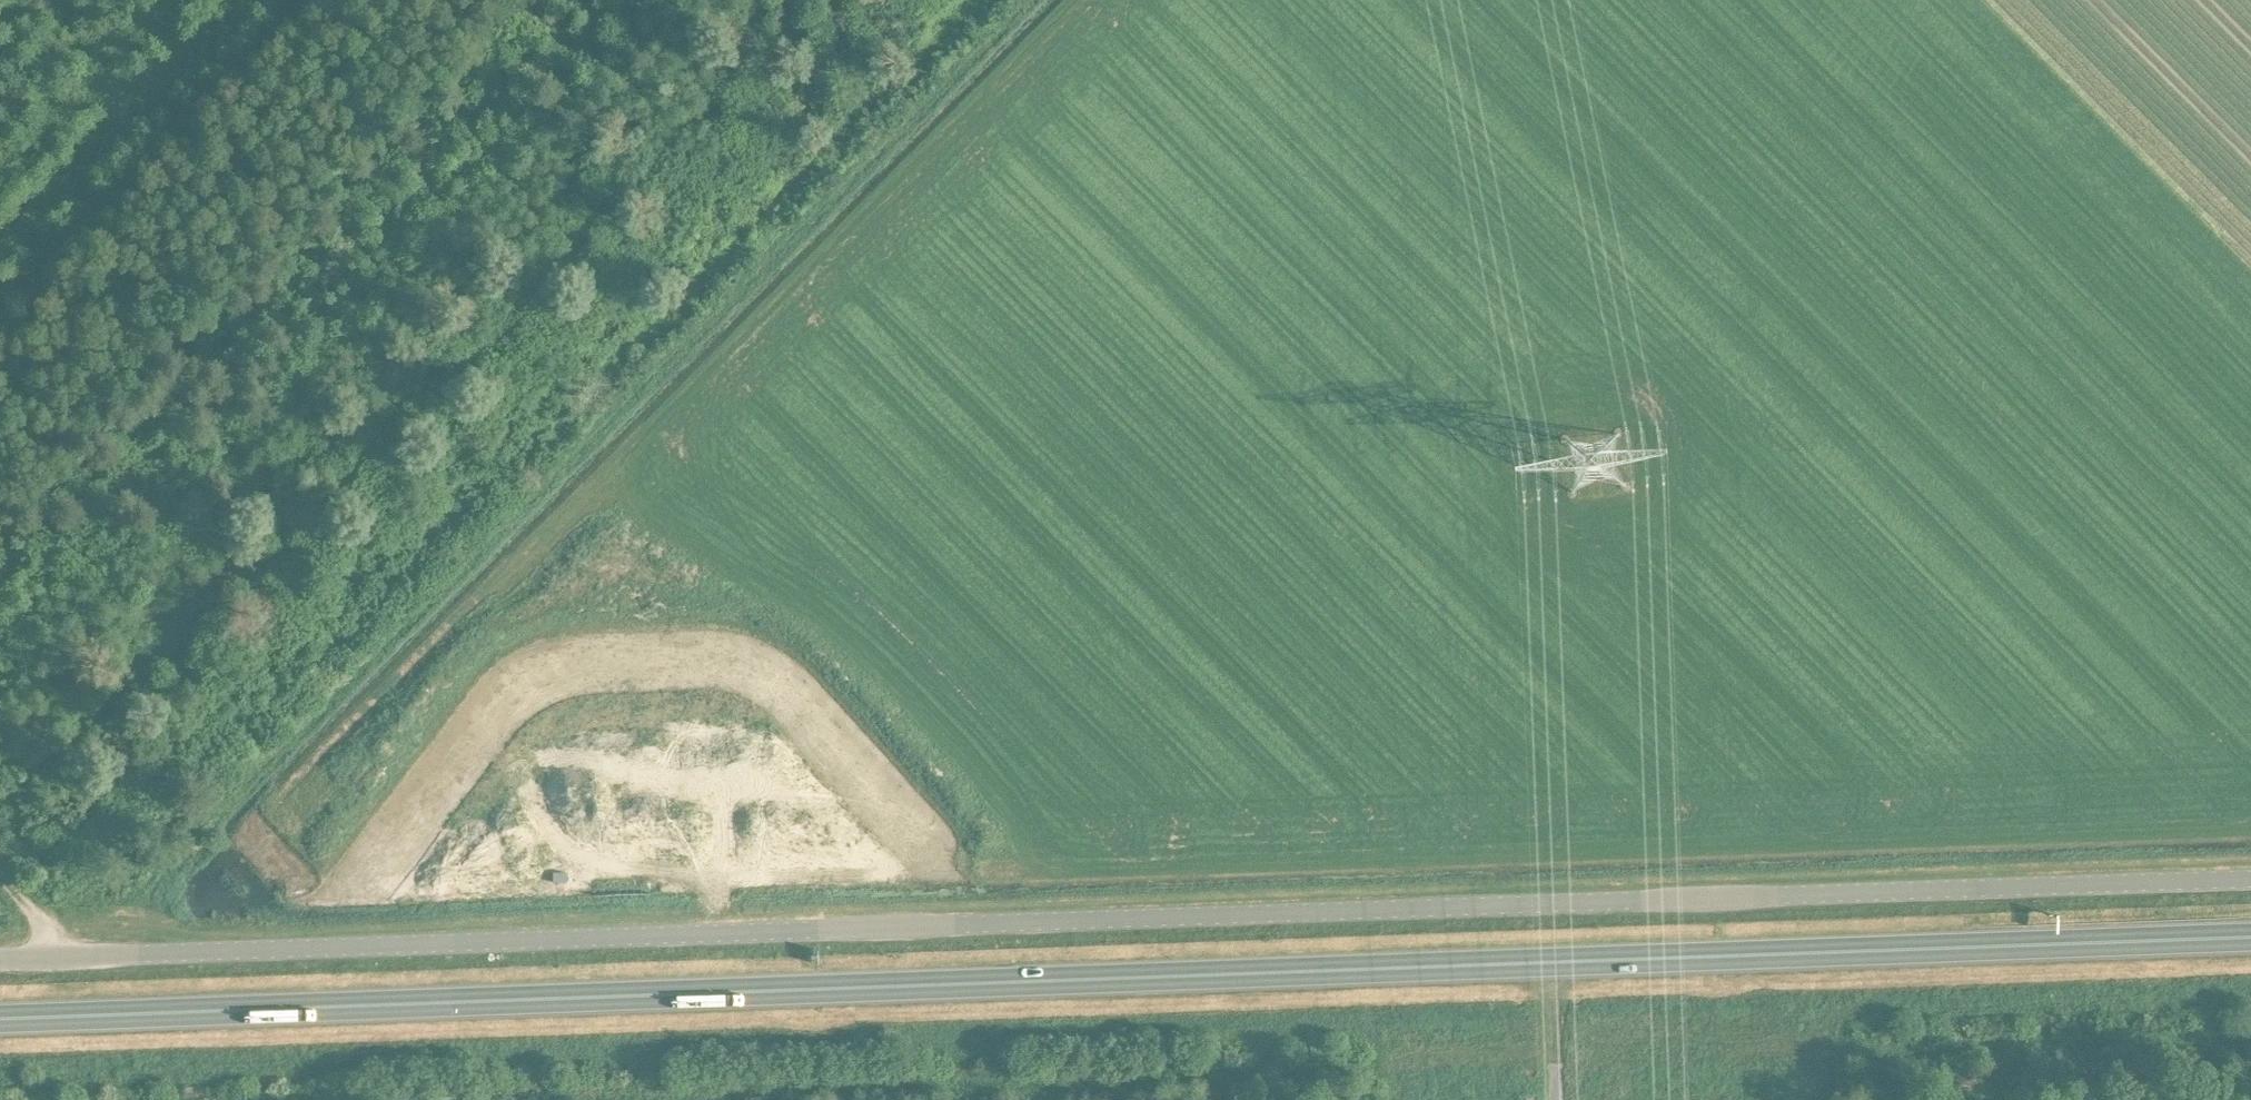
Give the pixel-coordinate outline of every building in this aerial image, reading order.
[(637,776),(586,778),(588,832),(639,830),(641,830),(641,826),(639,780),(640,780),(639,776),(637,776)]
